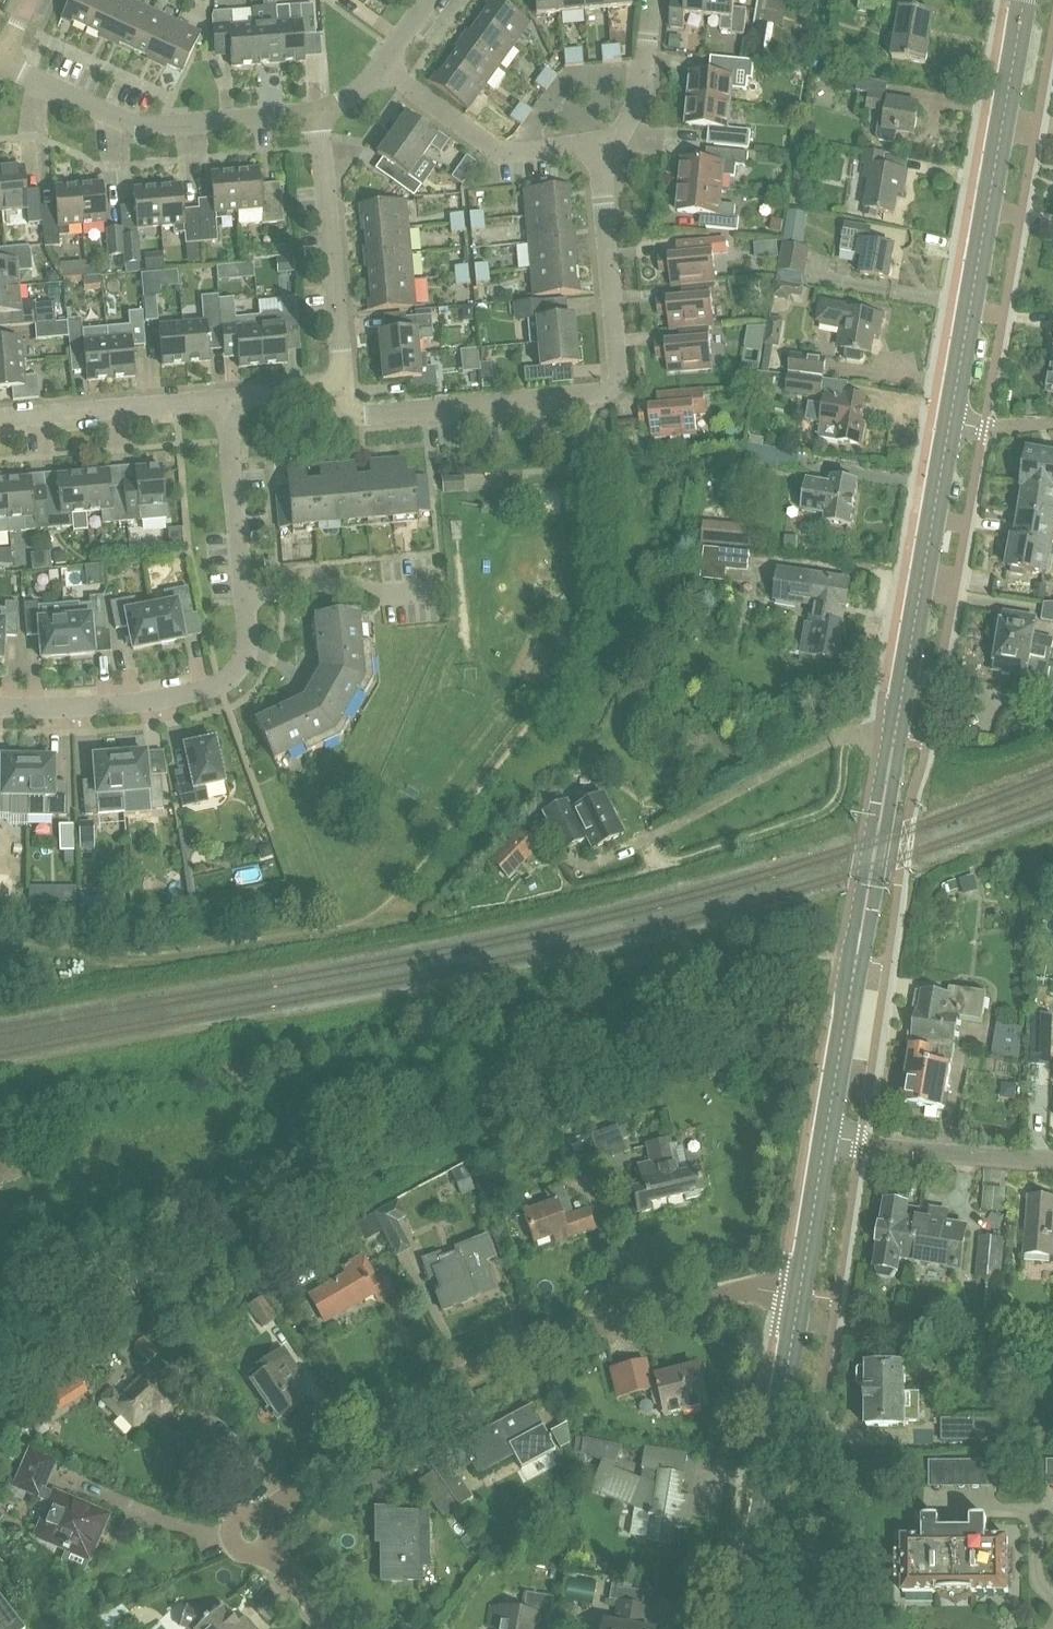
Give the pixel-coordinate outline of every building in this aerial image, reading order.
[(87,28),(100,0),(70,0),(62,17),(87,28)] [(110,39),(129,0),(100,0),(87,28),(110,39)] [(134,50),(153,11),(130,0),(129,0),(110,39),(134,50)] [(268,25),(252,26),(255,65),(280,63),(277,25),(276,11),(276,0),(266,0),(268,25)] [(514,45),(530,23),(497,0),(493,0),(479,20),(514,45)] [(536,15),(560,13),(559,0),(535,0),(536,15)] [(560,13),(584,11),(583,0),(559,0),(560,13)] [(584,11),(607,9),(606,0),(583,0),(584,11)] [(607,9),(631,7),(631,0),(606,0),(607,9)] [(710,0),(686,0),(686,4),(673,2),(670,28),(684,30),(686,14),(708,16),(710,0)] [(745,36),(747,9),(734,8),(735,0),(710,0),(708,16),(722,18),(721,31),(732,32),(731,34),(745,36)] [(769,24),(773,0),(758,0),(755,22),(769,24)] [(927,65),(935,14),(911,10),(913,0),(860,0),(858,10),(900,17),(893,60),(927,65)] [(277,25),(280,63),(305,61),(305,58),(322,57),(321,34),(316,35),(313,4),(300,5),(301,22),(277,24),(277,25)] [(255,65),(252,26),(233,28),(232,10),(214,12),(212,17),(215,58),(231,57),(232,66),(255,65)] [(134,50),(158,61),(176,22),(153,11),(134,50)] [(464,41),(499,67),(514,45),(479,20),(464,41)] [(158,61),(182,73),(201,33),(176,22),(158,61)] [(768,60),(774,25),(769,24),(757,22),(751,57),(768,60)] [(670,36),(669,49),(679,50),(680,37),(670,36)] [(448,62),(484,88),(499,67),(464,41),(448,62)] [(610,46),(612,63),(621,62),(620,45),(610,46)] [(601,47),(603,64),(612,63),(610,46),(601,47)] [(573,49),(574,66),(583,65),(582,48),(573,49)] [(564,50),(565,67),(574,66),(573,49),(564,50)] [(689,100),(730,104),(732,89),(747,91),(748,79),(753,79),(755,62),(728,59),(727,76),(692,73),(689,100)] [(433,84),(468,110),(484,88),(448,62),(433,84)] [(540,76),(551,84),(557,76),(545,68),(540,76)] [(535,83),(546,91),(551,84),(540,76),(535,83)] [(870,95),(868,109),(881,112),(877,137),(878,142),(892,144),(896,140),(897,132),(915,135),(920,107),(903,104),(903,101),(886,98),(888,84),(859,79),(857,93),(870,95)] [(753,108),(754,91),(739,91),(739,107),(753,108)] [(715,145),(749,149),(751,131),(728,129),(730,104),(689,100),(687,125),(716,128),(715,145)] [(515,110),(526,118),(532,111),(520,103),(515,110)] [(509,118),(521,126),(526,118),(515,110),(509,118)] [(391,135),(422,157),(430,146),(440,154),(450,141),(439,133),(436,137),(405,115),(391,135)] [(813,139),(815,126),(803,124),(800,137),(813,139)] [(392,181),(414,196),(421,185),(409,176),(422,157),(391,135),(377,154),(400,171),(392,181)] [(683,160),(681,186),(721,190),(723,176),(735,177),(736,165),(748,167),(749,153),(714,150),(713,163),(683,160)] [(865,215),(876,217),(877,213),(895,216),(900,186),(906,187),(908,173),(886,169),(888,156),(866,152),(864,166),(868,166),(866,180),(871,181),(865,215)] [(776,163),(790,165),(791,154),(777,153),(776,163)] [(451,177),(462,185),(477,164),(466,156),(451,177)] [(0,170),(0,203),(1,211),(27,208),(28,223),(42,222),(41,211),(40,206),(39,196),(27,197),(24,168),(0,170)] [(259,170),(234,172),(237,211),(239,225),(263,223),(263,224),(283,222),(281,195),(261,197),(259,170)] [(198,208),(201,243),(218,241),(216,219),(228,218),(227,212),(237,211),(234,172),(211,174),(213,199),(198,200),(199,208),(198,208)] [(78,186),(81,225),(106,222),(103,184),(78,186)] [(81,225),(78,186),(54,188),(56,205),(40,206),(41,211),(42,222),(44,222),(46,248),(60,246),(58,226),(68,226),(81,225)] [(185,233),(186,244),(201,243),(198,208),(184,210),(182,186),(157,188),(160,226),(173,225),(174,234),(185,233)] [(707,228),(738,231),(739,218),(735,217),(736,206),(720,204),(721,190),(681,186),(678,212),(708,215),(707,228)] [(523,191),(526,217),(569,214),(567,187),(523,191)] [(137,228),(160,226),(157,188),(133,190),(137,228)] [(794,196),(793,203),(800,204),(802,197),(794,196)] [(362,205),(365,231),(408,227),(406,201),(362,205)] [(469,213),(470,222),(484,221),(483,212),(469,213)] [(449,215),(450,224),(464,223),(463,213),(449,215)] [(789,213),(783,243),(800,247),(806,217),(789,213)] [(526,217),(528,243),(572,240),(569,214),(526,217)] [(782,221),(774,219),(771,231),(780,233),(782,221)] [(470,222),(471,232),(485,230),(484,221),(470,222)] [(450,224),(451,234),(465,232),(464,223),(450,224)] [(862,276),(890,281),(896,248),(870,244),(872,230),(847,225),(842,253),(859,255),(858,258),(860,259),(858,269),(863,270),(862,276)] [(146,228),(147,254),(167,253),(166,227),(146,228)] [(365,231),(367,257),(411,253),(408,227),(365,231)] [(108,257),(123,256),(122,236),(121,228),(106,229),(108,257)] [(126,274),(140,273),(139,263),(141,263),(139,235),(122,236),(123,256),(124,256),(125,264),(126,274)] [(672,287),(682,286),(715,283),(716,283),(713,254),(727,253),(726,239),(698,242),(699,255),(659,259),(661,272),(671,271),(672,287)] [(528,243),(530,269),(574,266),(572,240),(528,243)] [(779,272),(777,281),(777,282),(805,287),(805,286),(810,287),(806,275),(811,249),(800,247),(783,243),(779,272)] [(18,286),(16,270),(31,269),(29,246),(3,248),(4,261),(0,261),(0,288),(18,286)] [(240,250),(242,263),(253,262),(251,249),(240,250)] [(367,257),(369,283),(413,279),(411,253),(367,257)] [(282,259),(283,271),(291,271),(291,259),(282,259)] [(230,279),(229,264),(216,266),(217,280),(230,279)] [(474,265),(475,274),(489,273),(488,264),(474,265)] [(85,266),(86,277),(100,276),(101,276),(100,265),(85,266)] [(454,267),(455,276),(469,275),(468,266),(454,267)] [(530,269),(533,296),(576,292),(574,266),(530,269)] [(46,273),(48,282),(59,280),(56,271),(46,273)] [(475,274),(476,284),(490,283),(489,273),(475,274)] [(455,276),(456,286),(470,284),(469,275),(455,276)] [(100,276),(86,277),(84,278),(85,292),(102,290),(100,276)] [(369,283),(372,310),(415,306),(413,279),(369,283)] [(804,298),(805,287),(777,282),(777,281),(775,281),(773,297),(790,300),(790,296),(802,298),(804,298)] [(680,329),(709,327),(714,326),(712,298),(716,298),(715,283),(682,286),(683,299),(658,302),(659,315),(669,314),(671,330),(680,329)] [(0,288),(0,314),(9,313),(10,326),(35,324),(55,322),(54,303),(34,305),(34,300),(19,301),(18,286),(0,288)] [(208,335),(221,334),(218,299),(218,295),(201,297),(204,323),(182,325),(185,363),(210,361),(208,335)] [(144,297),(146,321),(158,320),(156,296),(144,297)] [(258,316),(262,365),(287,363),(285,339),(300,338),(297,297),(281,298),(283,313),(282,313),(278,311),(264,312),(261,315),(258,316)] [(237,344),(239,367),(262,365),(258,316),(246,317),(236,318),(234,298),(218,299),(221,334),(222,345),(237,344)] [(882,331),(884,317),(849,310),(850,304),(821,299),(817,323),(822,324),(821,328),(840,332),(837,349),(848,350),(846,358),(848,361),(862,364),(865,361),(867,354),(872,355),(877,330),(882,331)] [(530,344),(538,343),(576,340),(574,316),(546,318),(544,300),(514,303),(515,322),(528,320),(530,344)] [(105,328),(109,378),(135,376),(132,347),(146,346),(143,311),(129,312),(130,326),(105,328)] [(378,333),(380,358),(419,354),(417,341),(433,339),(431,315),(405,317),(406,331),(378,333)] [(765,346),(781,348),(785,318),(770,315),(765,346)] [(68,321),(69,338),(70,350),(84,349),(87,380),(109,378),(105,328),(83,330),(81,318),(68,319),(68,321)] [(68,321),(55,322),(35,324),(36,340),(69,338),(68,321)] [(162,365),(185,363),(182,325),(159,327),(162,365)] [(765,325),(748,327),(746,342),(762,345),(765,325)] [(668,357),(669,373),(713,369),(709,327),(680,329),(682,342),(656,344),(657,358),(668,357)] [(22,363),(20,338),(0,340),(0,365),(22,363)] [(524,368),(525,382),(551,380),(550,367),(578,364),(576,340),(538,343),(540,367),(524,368)] [(419,354),(380,358),(383,381),(410,379),(412,392),(438,390),(436,377),(428,377),(426,354),(419,354)] [(826,377),(827,359),(792,356),(790,373),(826,377)] [(13,400),(39,398),(38,375),(23,376),(22,363),(0,365),(0,388),(12,387),(13,400)] [(755,383),(757,368),(741,365),(738,385),(755,383)] [(1052,375),(1045,379),(1043,387),(1049,394),(1052,395),(1052,369),(1052,375)] [(774,389),(775,374),(762,373),(760,388),(774,389)] [(787,394),(822,398),(824,380),(789,376),(787,394)] [(483,387),(494,386),(493,378),(482,379),(483,387)] [(737,397),(744,404),(753,403),(752,387),(736,389),(737,397)] [(652,423),(653,438),(697,435),(695,415),(706,414),(704,391),(675,393),(677,406),(640,410),(641,423),(652,423)] [(840,442),(858,445),(860,437),(863,435),(865,425),(862,422),(866,396),(849,393),(848,395),(827,391),(825,406),(809,404),(807,420),(821,423),(819,438),(840,441),(840,442)] [(746,463),(775,468),(797,471),(800,452),(748,444),(746,463)] [(1052,493),(1052,456),(1030,452),(1023,488),(1052,493)] [(395,459),(400,524),(418,523),(417,512),(430,512),(427,476),(414,477),(413,473),(405,474),(404,458),(395,459)] [(366,477),(370,527),(400,524),(395,459),(369,462),(370,477),(366,477)] [(334,465),(340,529),(370,527),(366,477),(356,478),(354,463),(334,465)] [(307,483),(305,483),(309,532),(340,529),(334,465),(319,466),(321,481),(307,483)] [(123,487),(127,521),(141,520),(141,521),(168,518),(167,505),(165,505),(162,467),(135,469),(136,486),(123,487)] [(309,532),(305,483),(304,467),(287,469),(289,492),(276,493),(279,528),(292,527),(292,534),(309,532)] [(83,474),(86,512),(101,511),(102,524),(127,521),(123,487),(111,488),(109,472),(83,474)] [(45,494),(48,528),(73,526),(71,514),(86,512),(83,474),(57,476),(58,493),(45,494)] [(442,477),(443,493),(465,492),(464,475),(442,477)] [(826,522),(851,526),(855,509),(856,509),(858,501),(856,501),(859,482),(833,477),(832,484),(809,480),(804,511),(827,515),(826,522)] [(5,481),(9,533),(26,531),(26,530),(48,528),(45,494),(33,495),(31,479),(5,481)] [(9,533),(5,481),(0,481),(0,533),(9,533)] [(1022,515),(1052,521),(1052,493),(1023,488),(1021,499),(1025,499),(1022,515)] [(1014,542),(1051,548),(1051,546),(1051,545),(1052,545),(1052,539),(1052,521),(1022,515),(1019,529),(1017,528),(1014,542)] [(718,545),(720,523),(706,522),(704,544),(718,545)] [(784,545),(799,546),(800,537),(785,536),(784,545)] [(1024,576),(1025,571),(1047,575),(1051,554),(1052,554),(1052,546),(1051,546),(1051,548),(1014,542),(1009,568),(1013,569),(1012,573),(1024,576)] [(748,573),(750,552),(725,549),(725,550),(706,548),(703,580),(727,582),(728,571),(748,573)] [(66,551),(54,553),(55,565),(67,564),(66,551)] [(816,657),(838,660),(844,626),(843,625),(850,582),(780,570),(776,600),(814,605),(806,648),(817,649),(816,657)] [(1034,601),(1045,602),(1047,585),(1036,584),(1034,601)] [(151,607),(158,645),(200,637),(196,613),(192,614),(187,587),(163,592),(165,604),(151,607)] [(64,618),(67,657),(93,655),(91,631),(105,630),(102,596),(88,597),(89,604),(78,604),(79,617),(64,618)] [(128,627),(132,650),(158,645),(151,607),(136,610),(134,597),(109,602),(115,629),(128,627)] [(2,660),(3,636),(16,637),(18,603),(4,602),(4,609),(0,609),(0,660),(2,660)] [(39,635),(41,659),(67,657),(64,618),(38,620),(37,602),(23,604),(26,636),(39,635)] [(1052,622),(1052,604),(1044,604),(1042,620),(1052,622)] [(999,644),(1051,653),(1052,641),(1052,639),(1035,636),(1038,619),(1009,614),(1009,612),(1002,611),(998,634),(1001,635),(999,644)] [(255,721),(273,760),(302,747),(305,755),(339,739),(372,680),(369,644),(361,644),(358,613),(314,617),(319,670),(303,698),(255,721)] [(999,644),(998,652),(995,651),(991,673),(999,675),(999,672),(1029,677),(1028,683),(1046,686),(1047,684),(1052,685),(1052,653),(1051,653),(999,644)] [(173,772),(181,808),(208,802),(204,787),(223,783),(214,740),(212,740),(211,736),(194,739),(195,744),(184,746),(189,769),(173,772)] [(119,750),(122,793),(137,792),(138,805),(149,804),(149,810),(163,809),(160,775),(147,776),(145,753),(137,753),(137,749),(119,750)] [(122,793),(119,750),(101,752),(101,756),(93,757),(95,781),(82,782),(84,816),(124,813),(122,793)] [(26,816),(27,753),(9,753),(9,758),(1,758),(0,781),(0,814),(12,814),(13,816),(26,816)] [(26,816),(66,816),(66,782),(53,782),(53,758),(45,758),(45,754),(27,753),(26,816)] [(675,774),(665,782),(673,792),(683,784),(675,774)] [(543,813),(562,851),(586,838),(592,850),(623,834),(604,794),(571,810),(567,801),(543,813)] [(94,845),(93,822),(79,823),(80,846),(94,845)] [(74,851),(74,825),(60,825),(60,851),(74,851)] [(537,846),(519,828),(489,859),(507,877),(537,846)] [(191,877),(184,830),(177,831),(184,879),(187,899),(194,898),(191,877)] [(263,847),(259,854),(261,860),(272,856),(269,845),(263,847)] [(64,852),(64,863),(73,863),(73,852),(64,852)] [(959,879),(964,896),(979,892),(975,875),(959,879)] [(947,882),(950,893),(959,890),(956,880),(947,882)] [(61,891),(61,902),(75,902),(75,890),(75,887),(61,887),(61,891)] [(912,1047),(953,1053),(959,1019),(983,1023),(988,996),(950,989),(949,997),(924,993),(924,996),(920,999),(920,1004),(921,1007),(921,1011),(919,1011),(914,1038),(912,1047)] [(1044,1065),(1045,1014),(1032,1014),(1031,1064),(1044,1065)] [(903,1104),(944,1111),(951,1066),(953,1053),(912,1047),(910,1060),(903,1104)] [(590,1135),(601,1162),(627,1152),(618,1124),(590,1135)] [(570,1143),(573,1153),(584,1149),(580,1139),(570,1143)] [(650,1211),(649,1203),(703,1192),(698,1170),(686,1173),(679,1141),(670,1143),(669,1139),(646,1144),(651,1163),(639,1166),(643,1187),(632,1190),(638,1213),(650,1211)] [(464,1167),(451,1173),(460,1195),(474,1189),(464,1167)] [(522,1213),(533,1244),(564,1232),(567,1240),(594,1230),(586,1210),(573,1215),(562,1187),(547,1193),(550,1203),(522,1213)] [(1052,1264),(1052,1199),(1029,1197),(1025,1254),(1051,1256),(1050,1264),(1052,1264)] [(384,1231),(397,1256),(411,1249),(397,1222),(406,1217),(398,1200),(374,1213),(374,1214),(372,1215),(382,1233),(384,1231)] [(879,1278),(891,1279),(895,1273),(898,1274),(900,1260),(913,1262),(912,1260),(911,1260),(917,1221),(918,1221),(919,1219),(918,1219),(920,1208),(909,1207),(909,1205),(887,1202),(876,1268),(879,1278)] [(912,1260),(913,1262),(959,1270),(966,1227),(947,1224),(948,1213),(932,1211),(930,1221),(919,1219),(918,1221),(917,1221),(911,1260),(912,1260)] [(365,1241),(382,1233),(372,1215),(350,1226),(357,1239),(362,1236),(365,1241)] [(435,1292),(443,1312),(474,1299),(474,1298),(491,1291),(480,1262),(497,1256),(489,1234),(454,1247),(459,1261),(443,1267),(438,1254),(423,1260),(430,1277),(436,1275),(441,1289),(435,1292)] [(976,1276),(1002,1279),(1005,1239),(979,1236),(976,1276)] [(309,1297),(324,1321),(349,1306),(351,1309),(374,1294),(379,1302),(393,1293),(380,1270),(373,1274),(362,1255),(341,1268),(346,1275),(309,1297)] [(247,1307),(262,1329),(278,1318),(262,1296),(247,1307)] [(296,1308),(304,1322),(314,1316),(307,1302),(296,1308)] [(1004,1338),(1017,1338),(1018,1321),(1005,1321),(1004,1338)] [(132,1348),(148,1364),(160,1353),(144,1336),(132,1348)] [(251,1383),(277,1420),(283,1416),(288,1415),(292,1413),(295,1408),(301,1405),(291,1390),(304,1381),(287,1358),(281,1348),(254,1367),(260,1376),(251,1383)] [(924,1357),(941,1357),(942,1349),(924,1349),(924,1357)] [(662,1404),(664,1415),(706,1405),(696,1366),(650,1378),(646,1360),(615,1368),(622,1397),(650,1390),(653,1406),(662,1404)] [(867,1427),(906,1427),(906,1423),(921,1423),(921,1392),(906,1392),(906,1365),(867,1365),(868,1370),(861,1370),(859,1372),(859,1385),(861,1386),(867,1386),(867,1427)] [(119,1415),(132,1429),(151,1411),(159,1420),(177,1402),(147,1372),(119,1399),(110,1390),(100,1400),(117,1417),(119,1415)] [(87,1392),(77,1376),(47,1394),(57,1411),(87,1392)] [(429,1464),(437,1476),(458,1464),(461,1470),(473,1464),(478,1473),(514,1452),(523,1467),(554,1450),(548,1438),(531,1406),(462,1444),(463,1445),(451,1452),(429,1464)] [(49,1425),(46,1420),(40,1418),(34,1421),(33,1428),(36,1433),(42,1435),(48,1431),(49,1425)] [(942,1419),(942,1441),(1011,1441),(1012,1419),(942,1419)] [(581,1453),(603,1462),(613,1466),(621,1444),(583,1438),(575,1437),(573,1452),(581,1453)] [(647,1539),(671,1543),(674,1526),(687,1528),(692,1498),(678,1496),(685,1453),(645,1446),(641,1467),(658,1470),(656,1487),(612,1470),(613,1466),(603,1462),(592,1488),(648,1510),(647,1516),(650,1518),(647,1539)] [(61,1564),(83,1574),(108,1516),(54,1493),(46,1490),(58,1460),(28,1447),(11,1488),(49,1504),(35,1537),(66,1550),(61,1564)] [(566,1460),(532,1475),(537,1487),(572,1472),(566,1460)] [(929,1487),(995,1488),(995,1461),(929,1461),(929,1487)] [(370,1472),(374,1495),(387,1492),(382,1469),(370,1472)] [(435,1508),(451,1497),(433,1472),(417,1483),(435,1508)] [(453,1479),(444,1485),(458,1506),(472,1496),(457,1476),(453,1479)] [(381,1544),(381,1584),(401,1584),(401,1582),(415,1582),(414,1552),(420,1552),(420,1536),(429,1536),(429,1513),(392,1514),(392,1511),(376,1511),(376,1544),(381,1544)] [(966,1531),(967,1593),(987,1593),(987,1538),(987,1518),(972,1518),(972,1531),(966,1531)] [(925,1519),(925,1539),(926,1593),(946,1593),(946,1531),(940,1531),(940,1519),(925,1519)] [(946,1531),(946,1593),(967,1593),(966,1531),(946,1531)] [(987,1538),(987,1593),(1008,1593),(1009,1581),(1008,1538),(987,1538)] [(904,1593),(926,1593),(925,1539),(904,1539),(904,1581),(904,1593)] [(569,1577),(565,1600),(591,1604),(594,1581),(569,1577)] [(610,1600),(619,1601),(615,1625),(601,1623),(600,1628),(640,1628),(645,1593),(623,1590),(623,1591),(612,1589),(610,1600)] [(534,1622),(549,1624),(554,1598),(526,1593),(524,1611),(491,1606),(487,1626),(499,1628),(533,1628),(534,1622)] [(0,1596),(0,1628),(25,1628),(0,1596)] [(243,1618),(236,1624),(222,1608),(209,1619),(204,1613),(186,1608),(180,1626),(188,1628),(253,1628),(243,1618)]
